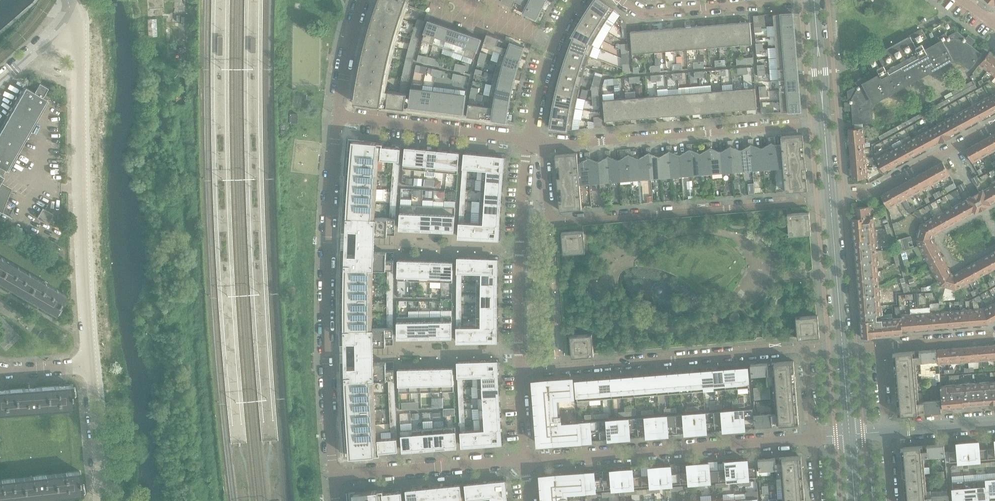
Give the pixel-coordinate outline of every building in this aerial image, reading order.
[(405,4),(395,0),(378,0),(374,10),(370,25),(367,35),(362,56),(358,75),(355,95),(354,102),(384,106),(386,90),(389,76),(389,72),(392,62),(395,47),(396,43),(399,33),(404,16),(405,14),(408,5),(405,4)] [(500,1),(518,10),(522,0),(501,0),(500,1)] [(527,0),(522,0),(518,10),(536,18),(541,8),(527,0)] [(541,8),(546,0),(527,0),(541,8)] [(601,0),(594,0),(589,6),(608,19),(614,9),(601,0)] [(608,19),(589,6),(583,16),(602,28),(608,19)] [(794,24),(793,18),(792,18),(791,12),(773,14),(774,26),(794,24)] [(602,28),(583,16),(577,26),(596,37),(602,28)] [(433,44),(440,24),(429,20),(428,22),(422,40),(433,44)] [(750,23),(750,22),(738,23),(740,45),(752,44),(750,23)] [(740,45),(738,23),(728,24),(729,45),(740,45)] [(443,47),(450,28),(440,24),(433,44),(443,47)] [(729,45),(728,24),(717,25),(719,46),(729,45)] [(795,35),(794,24),(774,26),(775,36),(795,35)] [(708,47),(706,25),(695,26),(697,48),(708,47)] [(719,46),(717,25),(706,25),(708,47),(719,46)] [(596,37),(577,26),(572,36),(574,36),(573,38),(592,45),(596,37)] [(697,48),(695,26),(685,27),(687,49),(697,48)] [(687,49),(685,27),(674,28),(676,50),(687,49)] [(454,51),(460,31),(450,28),(443,47),(454,51)] [(676,50),(674,28),(663,29),(665,51),(676,50)] [(665,51),(663,29),(652,30),(654,52),(665,51)] [(654,52),(652,30),(642,31),(644,52),(654,52)] [(916,78),(949,60),(950,61),(957,61),(958,60),(969,68),(980,53),(970,45),(974,40),(968,36),(966,39),(957,32),(947,38),(945,34),(939,37),(941,41),(930,47),(921,30),(909,36),(910,36),(878,54),(878,53),(866,60),(875,77),(864,83),(862,79),(857,82),(859,86),(848,91),(849,103),(846,103),(846,109),(853,109),(855,122),(872,121),(871,108),(872,107),(876,102),(875,100),(910,82),(910,83),(915,80),(917,79),(916,78)] [(464,55),(470,35),(460,31),(454,51),(464,55)] [(644,52),(642,31),(630,32),(632,53),(644,52)] [(500,52),(504,40),(487,33),(485,40),(482,46),(500,52)] [(474,58),(481,39),(470,35),(464,55),(474,58)] [(796,45),(795,35),(775,36),(776,47),(796,45)] [(590,56),(593,46),(594,45),(592,45),(573,38),(569,48),(590,56)] [(520,58),(524,47),(504,40),(500,52),(520,58)] [(797,56),(796,45),(776,47),(777,58),(797,56)] [(586,67),(590,56),(569,48),(565,60),(586,67)] [(517,68),(520,58),(500,52),(499,55),(497,62),(517,68)] [(797,67),(797,56),(777,58),(768,58),(769,69),(778,69),(797,67)] [(583,77),(586,67),(565,60),(562,70),(583,77)] [(514,79),(517,68),(497,62),(495,72),(494,73),(514,79)] [(425,74),(427,67),(416,64),(414,71),(425,74)] [(798,78),(797,67),(778,69),(779,79),(798,78)] [(580,87),(583,77),(562,70),(559,82),(580,87)] [(512,89),(514,79),(494,73),(492,84),(512,89)] [(799,88),(798,78),(779,79),(779,90),(799,88)] [(947,100),(956,95),(975,84),(972,81),(944,96),(947,100)] [(27,134),(47,99),(42,97),(43,95),(48,87),(39,82),(34,92),(26,87),(0,132),(0,180),(3,174),(5,169),(6,170),(27,134)] [(578,97),(580,89),(580,87),(559,82),(556,92),(578,97)] [(423,85),(412,84),(411,89),(409,106),(408,106),(420,108),(422,91),(423,85)] [(510,100),(512,89),(492,84),(491,89),(490,95),(510,100)] [(642,85),(635,85),(636,96),(643,96),(642,85)] [(757,107),(755,87),(744,88),(746,109),(757,108),(757,107)] [(431,109),(433,90),(423,88),(420,108),(431,109)] [(746,109),(744,88),(733,89),(735,110),(746,109)] [(800,99),(799,88),(779,90),(774,90),(775,95),(772,95),(773,101),(780,101),(800,99)] [(735,110),(733,89),(722,90),(724,111),(735,110)] [(405,106),(407,93),(399,92),(386,90),(384,106),(405,109),(405,106)] [(442,110),(444,91),(433,90),(431,109),(442,110)] [(724,111),(722,90),(712,91),(713,112),(724,111)] [(452,112),(455,92),(444,91),(442,110),(452,112)] [(713,112),(712,91),(701,92),(702,113),(713,112)] [(452,112),(463,113),(466,94),(455,92),(452,112)] [(575,108),(578,97),(556,92),(554,104),(575,108)] [(702,113),(701,92),(690,93),(692,114),(702,113)] [(638,118),(636,97),(632,98),(632,93),(625,94),(625,98),(627,119),(638,118)] [(692,114),(690,93),(679,94),(681,114),(692,114)] [(681,114),(679,94),(668,95),(670,115),(681,114)] [(508,110),(510,100),(490,95),(489,96),(487,106),(508,110)] [(659,116),(657,95),(647,96),(649,117),(659,116)] [(670,115),(668,95),(657,95),(659,116),(670,115)] [(649,117),(647,96),(636,97),(638,118),(649,117)] [(627,119),(625,98),(614,99),(616,120),(627,119)] [(616,120),(614,99),(603,100),(605,119),(605,121),(616,120)] [(801,110),(800,99),(780,101),(781,112),(801,110)] [(486,119),(487,106),(468,103),(467,113),(467,117),(486,119)] [(573,119),(575,108),(554,104),(552,116),(573,119)] [(506,122),(508,110),(487,106),(486,119),(506,122)] [(297,123),(297,115),(297,114),(289,114),(289,123),(297,123)] [(572,130),(573,119),(552,116),(550,127),(572,130)] [(807,190),(807,179),(803,179),(803,168),(806,168),(805,157),(802,157),(801,146),(804,146),(803,134),(781,136),(782,146),(782,153),(783,167),(785,192),(807,190)] [(387,236),(387,228),(395,228),(395,221),(395,218),(398,187),(400,160),(400,158),(401,147),(382,145),(382,143),(352,140),(350,163),(349,174),(346,221),(346,229),(358,230),(362,230),(362,234),(376,235),(387,236)] [(774,147),(774,143),(771,143),(769,142),(769,144),(761,148),(763,169),(764,169),(764,170),(766,170),(766,169),(773,168),(771,147),(774,147)] [(754,149),(753,145),(751,144),(748,143),(748,145),(741,150),(743,171),(743,172),(745,171),(745,170),(753,170),(751,149),(754,149)] [(783,167),(782,153),(782,146),(774,143),(774,147),(771,147),(773,168),(781,168),(781,169),(783,168),(783,167)] [(733,150),(733,147),(728,145),(728,147),(721,151),(722,172),(723,172),(723,173),(725,173),(725,172),(732,172),(731,150),(733,150)] [(763,169),(761,148),(753,145),(754,149),(751,149),(753,170),(761,169),(761,170),(763,170),(763,169)] [(713,152),(712,148),(710,148),(707,147),(708,149),(700,153),(702,174),(702,175),(704,175),(704,174),(712,173),(710,152),(713,152)] [(743,171),(741,150),(733,147),(733,150),(731,150),(732,172),(740,171),(740,172),(742,172),(742,171),(743,171)] [(414,169),(416,149),(405,148),(404,158),(403,168),(414,169)] [(692,154),(692,150),(689,149),(687,148),(687,150),(680,155),(681,176),(682,176),(682,177),(684,176),(684,175),(692,175),(690,154),(692,154)] [(722,172),(721,151),(712,148),(713,152),(710,152),(712,173),(720,173),(720,174),(722,173),(722,172)] [(425,170),(427,150),(416,149),(414,169),(425,170)] [(436,171),(438,151),(427,150),(425,170),(424,176),(435,177),(436,171)] [(672,155),(672,152),(669,151),(667,150),(667,152),(659,156),(661,177),(662,177),(662,178),(664,178),(664,177),(671,177),(670,156),(672,155)] [(702,174),(700,153),(692,150),(692,154),(690,154),(692,175),(699,174),(699,175),(701,175),(701,174),(702,174)] [(447,172),(448,152),(438,151),(436,171),(447,172)] [(459,165),(460,153),(448,152),(447,172),(458,173),(459,165)] [(652,157),(651,153),(649,153),(646,152),(646,154),(639,158),(641,179),(641,180),(643,180),(643,179),(651,178),(649,157),(652,157)] [(681,176),(680,155),(672,152),(672,155),(670,156),(671,177),(679,176),(679,177),(681,177),(681,176)] [(495,163),(496,156),(464,153),(463,166),(463,168),(469,168),(483,170),(483,169),(503,171),(503,164),(495,163)] [(578,163),(577,153),(555,155),(556,166),(557,177),(558,188),(559,193),(559,199),(560,210),(582,209),(580,184),(578,163)] [(631,159),(631,155),(628,154),(626,153),(626,156),(618,160),(620,181),(621,181),(621,182),(623,182),(623,181),(631,180),(629,159),(631,159)] [(661,177),(659,156),(651,153),(652,157),(649,157),(651,178),(659,178),(659,179),(661,178),(661,177)] [(611,160),(610,157),(608,156),(605,155),(606,157),(598,161),(600,182),(600,183),(603,183),(602,182),(610,182),(608,161),(611,160)] [(641,179),(639,158),(631,155),(631,159),(629,159),(631,180),(638,179),(638,180),(640,180),(640,179),(641,179)] [(590,162),(590,159),(588,158),(585,157),(585,159),(578,163),(580,184),(580,185),(582,185),(582,184),(590,183),(588,162),(590,162)] [(620,181),(618,160),(610,157),(611,160),(608,161),(610,182),(618,181),(618,182),(620,182),(620,181)] [(600,182),(598,161),(590,159),(590,162),(588,162),(590,183),(597,183),(597,184),(599,183),(599,182),(600,182)] [(502,181),(503,171),(483,169),(483,170),(482,180),(502,181)] [(501,192),(501,186),(502,181),(482,180),(481,191),(501,192)] [(11,218),(12,217),(9,215),(16,205),(5,199),(9,189),(0,184),(0,212),(11,218)] [(500,203),(501,197),(501,192),(481,191),(480,202),(500,203)] [(499,214),(500,208),(500,203),(480,202),(480,207),(479,213),(499,214)] [(411,228),(412,205),(400,205),(400,221),(399,228),(411,228)] [(421,229),(422,206),(412,205),(411,228),(421,229)] [(432,229),(433,206),(422,206),(421,229),(432,229)] [(443,230),(444,207),(433,206),(432,229),(443,230)] [(455,224),(455,207),(444,207),(443,230),(454,230),(455,224)] [(811,233),(809,212),(787,214),(789,235),(805,234),(810,233),(811,233)] [(499,225),(499,218),(499,214),(479,213),(479,223),(499,225)] [(498,232),(499,229),(499,225),(479,223),(465,222),(459,222),(459,224),(458,236),(490,238),(490,231),(498,232)] [(386,337),(393,337),(393,331),(393,328),(393,297),(393,270),(394,267),(394,260),(386,260),(386,252),(375,251),(375,247),(376,239),(376,235),(362,234),(362,230),(358,230),(357,238),(357,247),(357,255),(345,255),(344,263),(344,302),(344,328),(344,342),(356,342),(360,342),(360,346),(375,346),(386,345),(386,337)] [(585,252),(584,231),(561,232),(563,254),(585,252)] [(1,257),(1,258),(0,257),(0,280),(10,262),(1,257)] [(489,265),(489,259),(457,258),(457,270),(457,272),(463,272),(477,273),(477,272),(497,273),(497,266),(489,265)] [(409,281),(409,261),(398,260),(398,267),(397,280),(409,281)] [(419,281),(420,261),(409,261),(409,281),(419,281)] [(430,282),(431,261),(420,261),(419,281),(430,282)] [(441,282),(442,262),(431,261),(430,282),(441,282)] [(29,273),(29,274),(18,268),(19,268),(10,262),(0,280),(0,281),(28,297),(38,279),(29,273)] [(453,270),(453,262),(442,262),(441,282),(452,282),(453,270)] [(497,283),(497,277),(497,273),(477,272),(477,273),(477,283),(497,283)] [(59,306),(66,295),(56,289),(56,290),(47,285),(47,284),(38,279),(28,297),(55,312),(55,313),(59,306)] [(497,294),(497,288),(497,283),(477,283),(477,294),(497,294)] [(497,305),(497,299),(497,294),(477,294),(476,305),(497,305)] [(496,316),(497,309),(497,305),(476,305),(476,311),(476,316),(496,316)] [(740,317),(739,315),(739,314),(738,313),(737,312),(735,312),(733,312),(731,313),(730,315),(730,317),(730,318),(731,320),(732,321),(734,322),(736,321),(738,320),(739,319),(740,317)] [(820,337),(818,315),(816,315),(811,316),(796,317),(797,337),(797,338),(820,337)] [(430,336),(430,316),(419,317),(419,337),(430,336)] [(441,336),(441,316),(430,316),(430,336),(441,336)] [(452,329),(452,316),(441,316),(441,336),(452,336),(452,329)] [(496,326),(496,320),(496,316),(476,316),(476,326),(476,327),(496,326)] [(409,337),(408,317),(397,317),(397,330),(397,337),(409,337)] [(419,337),(419,317),(408,317),(409,337),(419,337)] [(497,334),(497,331),(496,326),(476,327),(476,326),(462,326),(456,326),(456,329),(457,341),(488,340),(488,334),(497,334)] [(594,353),(592,334),(570,336),(571,355),(572,357),(594,355),(594,353)] [(394,379),(394,377),(394,370),(386,370),(386,362),(375,362),(375,358),(375,350),(375,346),(360,346),(360,342),(356,342),(356,350),(357,358),(357,367),(345,367),(345,375),(347,415),(348,441),(350,457),(380,455),(380,452),(398,450),(398,443),(397,437),(396,406),(394,379)] [(989,360),(987,345),(977,346),(979,361),(989,360)] [(979,361),(977,346),(967,347),(968,362),(979,361)] [(968,362),(967,347),(957,348),(958,362),(968,362)] [(949,363),(947,348),(937,349),(938,364),(949,363)] [(958,362),(957,348),(947,348),(949,363),(958,362)] [(937,361),(936,349),(919,351),(919,356),(915,356),(916,362),(920,362),(937,361)] [(916,362),(915,356),(915,351),(893,353),(893,363),(916,362)] [(498,375),(497,368),(489,368),(489,361),(457,362),(457,374),(458,377),(464,376),(477,376),(477,375),(498,375)] [(799,423),(794,361),(772,363),(772,367),(768,368),(769,375),(767,375),(768,385),(774,384),(775,401),(770,402),(771,412),(771,413),(772,413),(776,413),(776,421),(777,425),(799,423)] [(916,372),(916,362),(893,363),(894,373),(916,372)] [(769,375),(768,368),(768,363),(750,364),(751,367),(751,376),(767,375),(769,375)] [(442,392),(442,368),(431,369),(432,392),(442,392)] [(453,374),(453,368),(442,368),(442,392),(454,391),(453,374)] [(737,387),(736,368),(725,369),(726,388),(737,387)] [(749,386),(748,368),(736,368),(737,387),(749,386)] [(410,392),(409,369),(398,369),(398,377),(399,393),(410,392)] [(421,392),(420,369),(409,369),(410,392),(421,392)] [(432,392),(431,369),(420,369),(421,392),(432,392)] [(726,388),(725,369),(713,370),(715,389),(726,388)] [(715,389),(713,370),(702,371),(703,390),(715,389)] [(703,390),(702,371),(690,372),(692,391),(703,390)] [(692,391),(690,372),(679,373),(681,392),(692,391)] [(917,382),(916,372),(894,373),(895,384),(917,382)] [(681,392),(679,373),(668,374),(669,393),(681,392)] [(669,393),(668,374),(656,375),(658,394),(669,393)] [(498,385),(498,379),(498,375),(477,375),(477,376),(478,386),(498,385)] [(658,394),(656,375),(645,376),(647,395),(658,394)] [(647,395),(645,376),(634,377),(635,395),(647,395)] [(624,396),(622,377),(611,378),(612,397),(624,396)] [(635,395),(634,377),(622,377),(624,396),(635,395)] [(560,415),(558,398),(574,396),(573,381),(573,378),(534,381),(539,444),(581,440),(580,422),(576,422),(562,424),(561,419),(561,415),(560,415)] [(612,397),(611,378),(600,379),(601,398),(612,397)] [(601,398),(600,379),(588,380),(590,399),(601,398)] [(590,404),(588,380),(576,381),(578,405),(590,404)] [(918,392),(917,382),(895,384),(896,394),(918,392)] [(994,393),(994,382),(975,383),(977,404),(991,403),(991,393),(994,393)] [(977,404),(975,383),(955,385),(956,395),(962,395),(963,405),(977,404)] [(499,396),(498,390),(498,385),(478,386),(478,397),(499,396)] [(963,405),(962,395),(956,395),(955,385),(940,386),(942,408),(964,407),(963,405)] [(73,407),(72,394),(72,386),(71,386),(48,388),(49,409),(60,408),(60,407),(70,407),(72,406),(73,407)] [(770,399),(769,387),(754,388),(755,400),(770,399)] [(49,409),(48,388),(16,390),(17,411),(28,410),(30,410),(39,409),(39,410),(49,409)] [(16,390),(0,392),(0,412),(7,411),(7,412),(17,411),(16,390)] [(919,402),(918,392),(896,394),(897,404),(919,402)] [(499,407),(499,401),(499,396),(478,397),(479,408),(499,407)] [(941,411),(940,400),(923,402),(924,413),(941,411)] [(920,413),(919,402),(897,404),(898,415),(920,413)] [(500,418),(499,411),(499,407),(479,408),(479,411),(480,419),(500,418)] [(636,415),(636,407),(625,408),(625,412),(625,416),(636,415)] [(753,416),(752,408),(733,410),(735,428),(744,427),(744,420),(753,419),(753,416)] [(735,428),(733,410),(714,411),(715,422),(723,421),(724,429),(735,428)] [(715,422),(714,411),(695,413),(696,431),(706,430),(706,423),(715,422)] [(696,431),(695,413),(676,415),(677,425),(685,424),(686,432),(696,431)] [(772,413),(771,413),(754,415),(755,426),(773,425),(772,413)] [(677,425),(676,415),(657,416),(658,434),(668,433),(667,426),(677,425)] [(658,434),(657,416),(637,418),(638,428),(647,427),(647,435),(658,434)] [(500,428),(500,422),(500,418),(480,419),(480,429),(480,430),(500,428)] [(638,428),(637,418),(618,419),(620,437),(630,436),(629,429),(638,428)] [(620,437),(618,419),(599,421),(600,431),(608,430),(609,438),(620,437)] [(600,431),(599,421),(580,422),(581,440),(591,439),(591,432),(600,431)] [(414,449),(412,429),(412,423),(400,424),(401,430),(402,443),(402,450),(413,449),(414,449)] [(446,447),(444,426),(434,427),(435,447),(446,447)] [(456,433),(456,426),(444,426),(446,447),(457,446),(456,433)] [(435,447),(434,427),(423,428),(424,448),(435,447)] [(424,448),(423,428),(412,429),(414,449),(424,448)] [(493,443),(493,436),(501,436),(500,428),(480,430),(480,429),(467,430),(460,431),(461,432),(461,445),(493,443)] [(988,459),(987,448),(978,449),(978,441),(968,442),(957,443),(958,451),(949,451),(949,462),(988,459)] [(945,462),(944,444),(927,445),(928,457),(938,456),(939,463),(945,463),(945,462)] [(924,456),(923,446),(900,447),(901,458),(924,456)] [(802,487),(801,487),(801,480),(802,480),(802,477),(801,477),(800,470),(801,470),(801,467),(800,467),(799,460),(800,460),(800,456),(799,457),(799,456),(775,458),(776,469),(777,478),(781,478),(783,500),(802,500),(804,500),(803,497),(802,497),(802,490),(803,490),(802,487)] [(924,467),(924,456),(901,458),(902,468),(924,467)] [(776,469),(775,458),(758,459),(759,470),(759,476),(771,475),(770,469),(776,469)] [(757,470),(757,467),(748,467),(747,460),(737,461),(738,479),(758,477),(757,470)] [(738,479),(737,461),(726,461),(727,469),(718,470),(719,480),(738,479)] [(719,480),(718,470),(709,470),(709,463),(698,464),(700,482),(719,480)] [(700,482),(698,464),(688,464),(689,472),(680,473),(681,483),(700,482)] [(681,483),(680,473),(671,473),(670,466),(660,467),(662,485),(681,483)] [(662,485),(660,467),(650,467),(650,475),(642,476),(642,486),(662,485)] [(930,473),(930,467),(924,468),(924,467),(902,468),(903,479),(925,477),(925,473),(930,473)] [(642,486),(642,476),(633,476),(632,469),(622,470),(623,488),(642,486)] [(623,488),(622,470),(612,470),(612,478),(603,479),(604,489),(623,488)] [(82,493),(80,480),(79,472),(74,473),(66,474),(66,473),(55,474),(58,495),(81,492),(81,493),(82,493)] [(604,489),(603,479),(594,479),(594,472),(583,473),(585,491),(604,489)] [(567,496),(567,492),(582,491),(585,491),(583,473),(541,476),(543,500),(568,500),(567,496)] [(58,495),(55,474),(45,475),(46,476),(34,477),(24,478),(26,499),(58,495)] [(926,487),(925,477),(903,479),(904,489),(926,487)] [(24,478),(14,479),(14,480),(11,480),(2,481),(2,480),(0,481),(0,500),(5,500),(26,499),(24,478)] [(987,479),(988,500),(994,500),(994,478),(987,479)] [(987,479),(975,480),(977,500),(988,500),(987,479)] [(975,480),(964,481),(966,500),(977,500),(975,480)] [(506,494),(506,490),(505,487),(498,488),(497,481),(465,484),(466,496),(466,499),(472,498),(486,497),(486,496),(506,494)] [(964,481),(952,482),(953,500),(966,500),(964,481)] [(461,485),(449,486),(451,500),(462,500),(462,496),(461,485)] [(449,486),(439,487),(440,500),(451,500),(449,486)] [(439,487),(428,488),(429,500),(440,500),(439,487)] [(931,496),(931,492),(927,492),(926,487),(904,489),(905,498),(927,497),(927,496),(931,496)] [(428,488),(417,489),(418,500),(429,500),(428,488)] [(417,489),(406,490),(407,500),(418,500),(417,489)] [(402,491),(384,492),(383,490),(355,492),(352,493),(353,500),(403,500),(402,491)]
